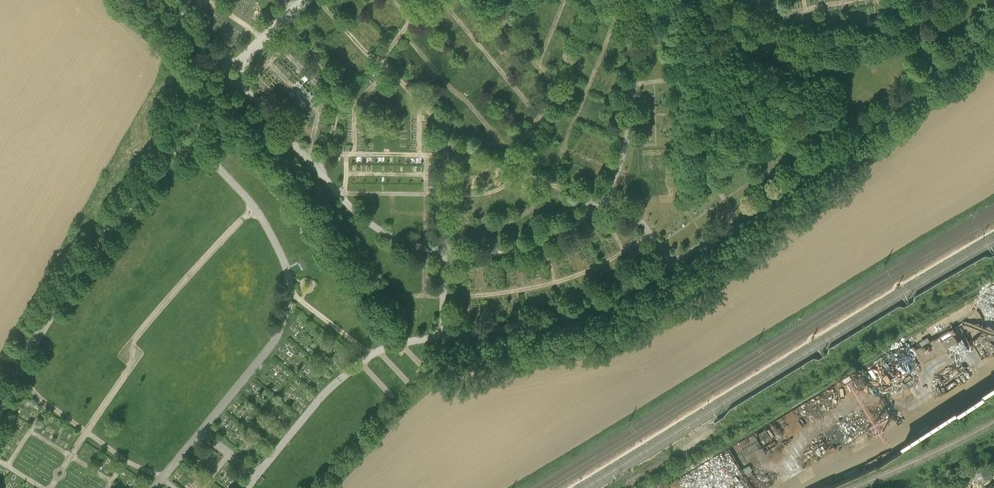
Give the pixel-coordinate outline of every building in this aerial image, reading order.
[(949,329),(920,344),(919,342),(908,347),(920,371),(951,355),(946,346),(955,342),(949,329)]
